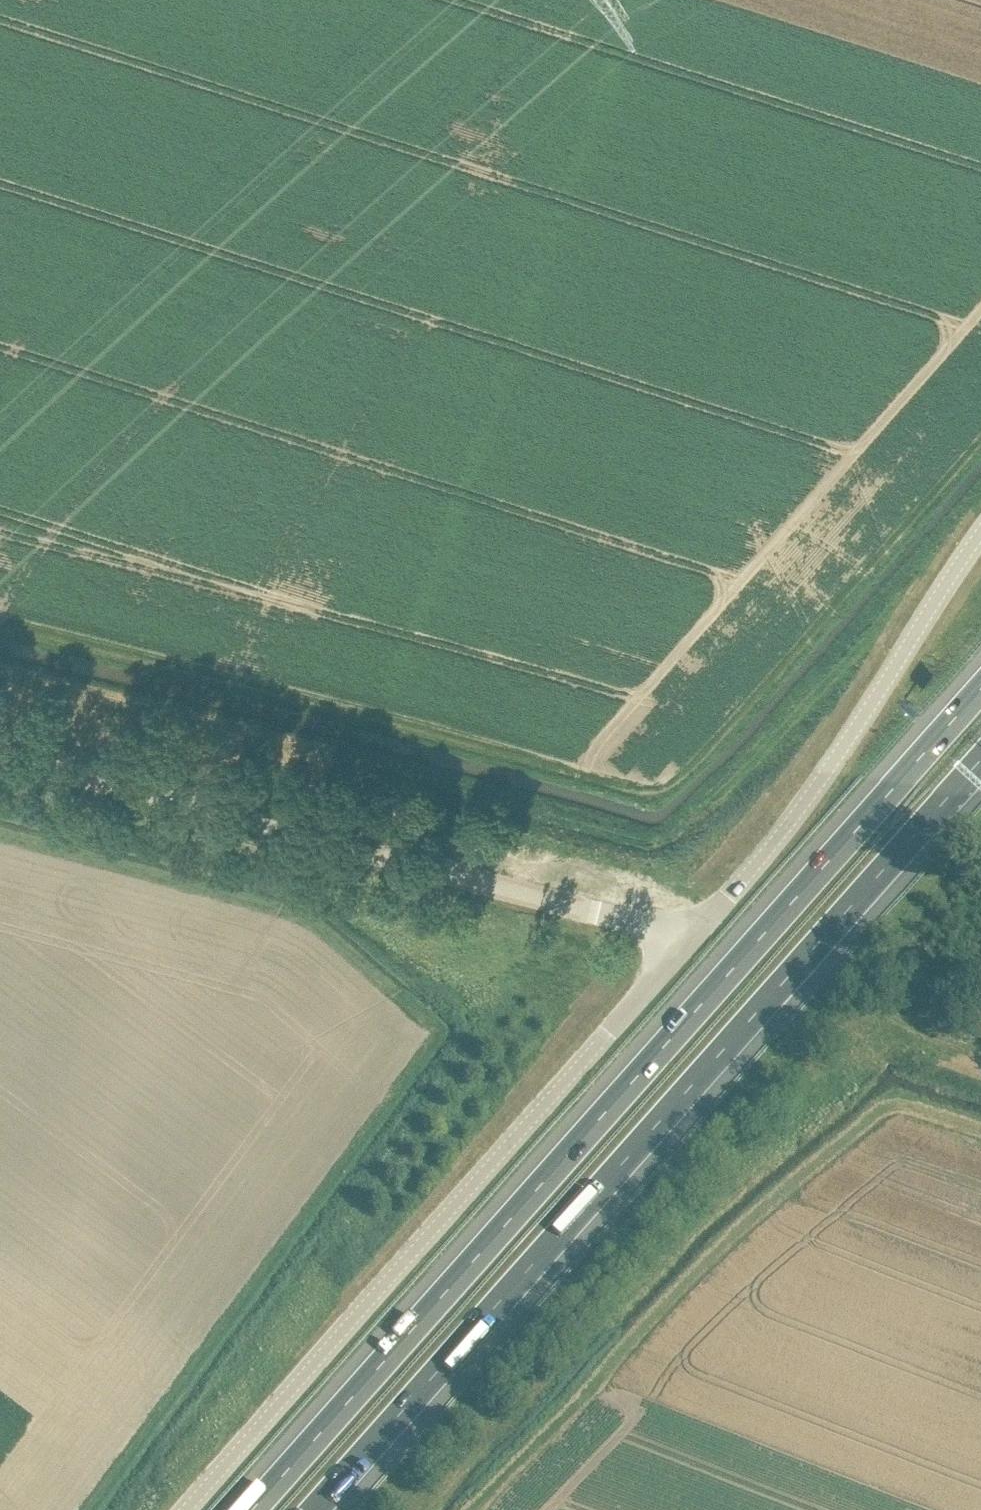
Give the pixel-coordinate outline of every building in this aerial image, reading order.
[(361,1493),(352,1485),(330,1509),(346,1509),(361,1493)]
